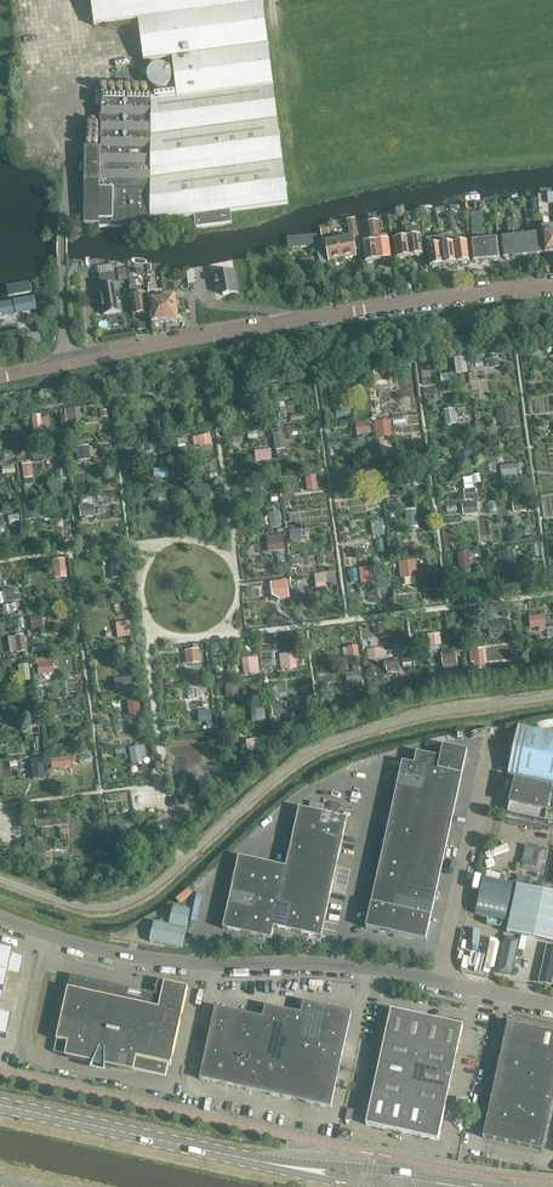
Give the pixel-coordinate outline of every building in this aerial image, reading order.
[(100,149),(85,149),(84,225),(100,225),(100,227),(150,228),(150,223),(195,217),(196,229),(232,225),(231,212),(288,205),(273,87),(263,4),(263,2),(262,0),(91,0),(95,26),(139,20),(144,62),(173,58),(177,91),(152,94),(152,95),(101,94),(100,149)] [(159,66),(154,67),(150,71),(148,76),(148,82),(151,86),(156,89),(161,90),(166,88),(170,85),(172,80),(172,74),(169,69),(164,66),(159,66)] [(483,234),(482,226),(481,212),(471,213),(473,235),(478,235),(479,241),(470,242),(473,262),(475,261),(476,263),(479,262),(480,261),(487,260),(484,240),(483,234)] [(379,222),(373,223),(378,261),(383,260),(385,262),(389,261),(390,259),(391,259),(389,241),(382,242),(379,222)] [(378,261),(373,223),(367,224),(370,243),(363,244),(365,263),(366,263),(368,264),(372,263),(373,262),(378,261)] [(514,231),(514,237),(517,257),(523,256),(524,258),(528,257),(529,256),(530,255),(528,235),(519,237),(518,223),(513,223),(514,231)] [(326,245),(329,262),(357,257),(355,248),(360,247),(356,224),(350,225),(353,238),(335,241),(336,243),(327,245),(326,245)] [(328,226),(320,227),(322,235),(325,235),(329,234),(328,226)] [(542,228),(545,254),(552,253),(552,226),(542,228)] [(421,236),(420,229),(406,230),(407,238),(410,257),(416,256),(417,257),(420,257),(422,255),(424,255),(421,236)] [(528,235),(530,255),(537,255),(538,256),(541,256),(542,254),(544,254),(542,234),(528,235)] [(443,265),(441,246),(440,235),(435,236),(436,246),(427,247),(430,267),(432,267),(433,267),(436,267),(437,266),(443,265)] [(453,235),(454,244),(457,264),(462,263),(463,264),(467,264),(468,262),(470,262),(468,243),(460,243),(459,235),(453,235)] [(517,257),(514,237),(500,239),(503,258),(505,258),(506,259),(509,259),(510,258),(517,257)] [(319,238),(288,239),(288,250),(319,249),(319,238)] [(410,257),(407,238),(394,240),(396,259),(398,258),(400,260),(403,259),(404,258),(410,257)] [(441,246),(443,265),(449,264),(450,265),(454,265),(455,264),(457,264),(454,244),(446,245),(445,238),(440,238),(441,246)] [(498,239),(484,240),(487,260),(493,259),(494,261),(497,260),(498,259),(501,259),(498,239)] [(321,264),(327,263),(324,248),(318,249),(321,264)] [(238,293),(235,271),(212,275),(215,289),(222,288),(223,295),(238,293)] [(101,295),(103,311),(105,311),(106,316),(121,314),(120,309),(121,308),(118,287),(114,287),(113,282),(116,282),(115,274),(100,276),(103,295),(101,295)] [(129,279),(134,315),(149,314),(146,294),(138,296),(137,286),(133,278),(129,279)] [(166,323),(163,301),(162,292),(158,293),(157,287),(149,288),(149,294),(150,303),(152,324),(154,324),(155,326),(160,325),(160,323),(166,323)] [(177,299),(163,301),(166,323),(171,322),(172,324),(177,323),(178,321),(179,321),(177,299)] [(0,306),(0,319),(38,313),(36,300),(0,306)] [(178,306),(179,316),(187,314),(185,305),(178,306)] [(26,336),(27,344),(41,342),(40,334),(26,336)] [(456,356),(457,373),(469,372),(467,355),(456,356)] [(67,422),(78,420),(77,406),(65,408),(67,422)] [(499,427),(515,425),(512,406),(497,409),(499,427)] [(446,408),(447,424),(458,423),(457,408),(446,408)] [(42,414),(32,415),(33,431),(43,430),(42,414)] [(378,420),(378,434),(389,434),(389,419),(378,420)] [(358,422),(359,433),(374,432),(372,420),(358,422)] [(274,433),(278,449),(287,447),(284,431),(274,433)] [(212,433),(193,435),(194,446),(213,444),(212,433)] [(78,459),(91,459),(90,445),(78,445),(78,459)] [(256,449),(257,460),(273,460),(272,448),(256,449)] [(474,462),(473,450),(457,450),(458,463),(474,462)] [(156,464),(160,479),(174,475),(169,460),(156,464)] [(23,478),(34,478),(33,462),(22,463),(23,478)] [(502,464),(502,481),(519,480),(518,463),(502,464)] [(2,474),(15,472),(15,465),(1,467),(2,474)] [(318,474),(306,475),(308,491),(319,490),(318,474)] [(195,500),(213,498),(211,483),(194,485),(195,500)] [(479,502),(464,502),(464,514),(480,513),(479,502)] [(80,504),(81,516),(96,516),(96,504),(80,504)] [(40,519),(40,505),(25,506),(25,519),(40,519)] [(419,526),(418,508),(407,509),(407,526),(419,526)] [(283,526),(281,510),(269,511),(270,527),(283,526)] [(369,520),(371,536),(386,535),(384,518),(369,520)] [(292,527),(291,541),(302,541),(303,528),(292,527)] [(268,535),(270,551),(287,549),(284,533),(268,535)] [(515,547),(500,550),(503,565),(517,563),(515,547)] [(460,552),(460,568),(471,568),(471,552),(460,552)] [(67,577),(66,558),(54,559),(55,577),(67,577)] [(418,559),(401,560),(402,578),(418,577),(418,559)] [(124,561),(113,562),(113,577),(125,576),(124,561)] [(361,566),(361,582),(377,582),(377,566),(361,566)] [(326,572),(316,573),(317,587),(327,586),(326,572)] [(273,598),(291,597),(289,579),(272,580),(273,598)] [(21,599),(20,592),(16,593),(15,586),(3,588),(6,602),(21,599)] [(6,603),(7,611),(18,610),(17,601),(6,603)] [(539,630),(546,630),(545,613),(530,614),(530,627),(539,626),(539,630)] [(43,615),(30,616),(31,629),(44,628),(43,615)] [(115,622),(118,638),(136,635),(133,619),(115,622)] [(407,646),(407,621),(396,621),(396,646),(407,646)] [(503,621),(493,623),(495,636),(505,635),(503,621)] [(9,635),(10,652),(27,651),(26,634),(9,635)] [(348,645),(349,660),(360,659),(359,644),(348,645)] [(369,649),(370,660),(384,657),(383,647),(369,649)] [(187,664),(202,662),(200,648),(185,650),(187,664)] [(473,650),(474,662),(490,660),(489,649),(473,650)] [(299,668),(297,651),(280,653),(282,670),(299,668)] [(445,669),(460,667),(458,651),(443,653),(445,669)] [(243,658),(245,674),(262,672),(260,656),(243,658)] [(38,657),(38,673),(54,673),(54,657),(38,657)] [(388,660),(388,670),(401,669),(401,659),(388,660)] [(342,672),(343,687),(363,686),(362,670),(342,672)] [(134,676),(116,677),(117,690),(134,690),(134,676)] [(239,694),(239,681),(226,681),(227,694),(239,694)] [(142,714),(141,699),(129,700),(129,715),(142,714)] [(274,715),(289,714),(288,702),(273,702),(274,715)] [(254,721),(267,721),(267,706),(253,707),(254,721)] [(201,710),(202,726),(213,725),(212,709),(201,710)] [(508,774),(552,784),(552,734),(519,727),(508,774)] [(255,748),(272,743),(269,734),(252,739),(255,748)] [(146,744),(130,747),(133,761),(149,758),(146,744)] [(443,746),(440,757),(441,758),(438,770),(462,775),(468,751),(443,746)] [(417,752),(414,764),(414,765),(426,768),(438,770),(441,758),(440,757),(417,752)] [(51,757),(53,768),(75,765),(73,754),(51,757)] [(32,778),(46,776),(43,757),(30,759),(32,778)] [(186,772),(187,760),(175,759),(175,771),(186,772)] [(402,762),(400,774),(424,779),(426,768),(414,765),(414,764),(402,762)] [(426,768),(424,779),(460,787),(462,775),(438,770),(426,768)] [(400,774),(397,786),(421,791),(424,779),(400,774)] [(424,779),(421,791),(457,799),(460,787),(424,779)] [(515,779),(507,814),(545,823),(547,812),(552,814),(552,787),(515,779)] [(397,786),(394,798),(419,803),(421,791),(397,786)] [(421,791),(419,803),(455,811),(457,799),(421,791)] [(394,798),(392,810),(416,815),(419,803),(394,798)] [(419,803),(416,815),(452,823),(455,811),(419,803)] [(299,808),(296,820),(321,826),(323,813),(299,808)] [(392,810),(387,833),(411,839),(416,815),(392,810)] [(347,819),(323,813),(321,826),(345,831),(347,819)] [(416,815),(411,839),(447,847),(452,823),(416,815)] [(296,820),(294,832),(318,838),(321,826),(296,820)] [(321,826),(318,838),(342,843),(345,831),(321,826)] [(294,832),(291,844),(315,849),(318,838),(294,832)] [(387,833),(381,857),(406,862),(411,839),(387,833)] [(318,838),(315,849),(340,855),(342,843),(318,838)] [(411,839),(406,862),(442,870),(447,847),(411,839)] [(291,844),(289,856),(313,861),(315,849),(291,844)] [(547,850),(524,846),(519,871),(541,876),(547,850)] [(315,849),(313,861),(337,867),(340,855),(315,849)] [(56,851),(56,861),(71,861),(71,850),(56,851)] [(95,866),(107,865),(107,852),(94,853),(95,866)] [(289,856),(286,867),(287,867),(284,880),(332,890),(337,867),(313,861),(289,856)] [(234,881),(258,887),(269,889),(275,865),(239,857),(234,881)] [(381,857),(379,869),(403,874),(406,862),(381,857)] [(406,862),(403,874),(439,882),(442,870),(406,862)] [(275,865),(269,889),(281,892),(284,880),(287,867),(286,867),(275,865)] [(379,869),(376,881),(400,886),(403,874),(379,869)] [(546,872),(543,884),(552,886),(552,873),(546,872)] [(403,874),(400,886),(436,894),(439,882),(403,874)] [(516,882),(524,884),(541,888),(542,881),(518,876),(516,882)] [(476,911),(476,914),(506,920),(513,885),(483,878),(478,902),(476,911)] [(284,880),(281,892),(279,903),(291,906),(302,909),(314,911),(327,914),(332,890),(284,880)] [(231,893),(255,898),(258,887),(234,881),(231,893)] [(376,881),(374,893),(398,898),(400,886),(376,881)] [(552,943),(552,893),(517,885),(507,933),(552,943)] [(400,886),(398,898),(434,906),(436,894),(400,886)] [(252,910),(247,934),(271,940),(274,928),(273,928),(279,903),(281,892),(269,889),(258,887),(255,898),(252,910)] [(228,905),(241,908),(252,910),(255,898),(231,893),(228,905)] [(374,893),(371,905),(395,910),(398,898),(374,893)] [(398,898),(395,910),(431,918),(434,906),(398,898)] [(291,906),(279,903),(273,928),(274,928),(285,930),(291,906)] [(223,929),(235,932),(241,908),(228,905),(223,929)] [(366,929),(390,934),(395,910),(371,905),(366,929)] [(302,909),(291,906),(285,930),(297,933),(302,909)] [(154,922),(150,942),(182,949),(183,947),(190,910),(173,907),(169,926),(154,922)] [(235,932),(247,934),(252,910),(241,908),(235,932)] [(314,911),(302,909),(297,933),(309,935),(314,911)] [(395,910),(390,934),(426,942),(431,918),(395,910)] [(321,938),(327,914),(314,911),(309,935),(321,938)] [(507,938),(499,976),(512,977),(520,941),(507,938)] [(498,946),(482,942),(481,949),(497,953),(498,946)] [(6,975),(19,978),(23,960),(22,959),(22,960),(0,952),(0,1003),(6,975)] [(68,1058),(93,1063),(93,1065),(94,1063),(105,1066),(105,1068),(105,1066),(131,1071),(134,1072),(134,1070),(166,1076),(168,1065),(171,1066),(188,988),(165,983),(162,996),(127,988),(71,976),(54,1052),(66,1055),(65,1057),(68,1058)] [(200,1079),(331,1108),(352,1013),(304,1002),(301,1014),(266,1006),(263,1018),(216,1008),(200,1079)] [(391,1011),(385,1039),(403,1043),(409,1014),(391,1011)] [(5,1038),(6,1038),(11,1015),(0,1013),(0,1036),(5,1038)] [(427,1018),(409,1014),(403,1043),(421,1047),(427,1018)] [(427,1018),(421,1047),(438,1051),(445,1022),(427,1018)] [(445,1022),(438,1051),(457,1055),(463,1026),(445,1022)] [(483,1138),(542,1151),(552,1102),(552,1033),(508,1023),(483,1138)] [(385,1039),(380,1058),(417,1066),(421,1047),(403,1043),(385,1039)] [(421,1047),(417,1066),(453,1074),(457,1055),(438,1051),(421,1047)] [(380,1058),(376,1077),(412,1085),(417,1066),(380,1058)] [(417,1066),(412,1085),(448,1093),(453,1074),(417,1066)] [(376,1077),(372,1096),(408,1104),(412,1085),(376,1077)] [(412,1085),(408,1104),(444,1112),(448,1093),(412,1085)] [(408,1104),(372,1096),(366,1125),(438,1141),(444,1112),(408,1104)]
